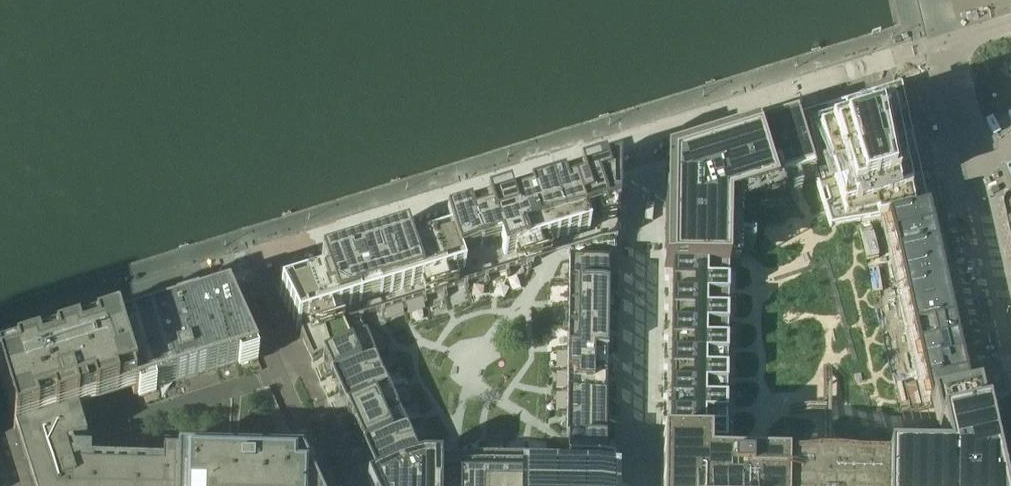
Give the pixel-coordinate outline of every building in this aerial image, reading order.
[(900,86),(795,118),(812,172),(814,177),(830,228),(857,222),(887,215),(927,206),(900,86)] [(660,485),(996,485),(982,424),(977,399),(977,395),(930,405),(930,409),(935,433),(944,468),(829,467),(821,467),(708,464),(708,446),(725,447),(727,269),(728,269),(728,266),(728,250),(729,206),(770,193),(768,186),(812,172),(795,118),(754,131),(665,159),(664,249),(664,265),(664,269),(672,269),(672,303),(669,445),(661,444),(661,463),(660,485)] [(279,294),(300,340),(311,364),(322,359),(376,480),(365,485),(366,485),(612,485),(613,463),(604,463),(607,267),(616,268),(616,242),(617,174),(613,175),(530,201),(444,228),(448,241),(409,253),(405,240),(319,267),(324,280),(279,294)] [(1000,206),(997,214),(996,214),(1000,229),(1001,229),(1010,275),(1010,202),(1000,206)] [(927,206),(887,215),(892,235),(931,227),(927,206)] [(931,227),(892,235),(896,254),(935,245),(931,227)] [(935,245),(896,254),(900,273),(939,264),(935,245)] [(939,264),(900,273),(904,292),(943,283),(939,264)] [(943,283),(904,292),(908,310),(948,302),(943,283)] [(331,445),(259,284),(227,296),(197,305),(152,319),(116,330),(58,349),(0,367),(0,485),(349,485),(331,445)] [(948,302),(908,310),(912,329),(952,320),(948,302)] [(952,320),(912,329),(916,348),(956,339),(952,320)] [(956,339),(916,348),(921,367),(960,358),(956,339)] [(960,358),(921,367),(925,385),(964,376),(960,358)] [(964,376),(925,385),(929,405),(969,396),(964,376)]
